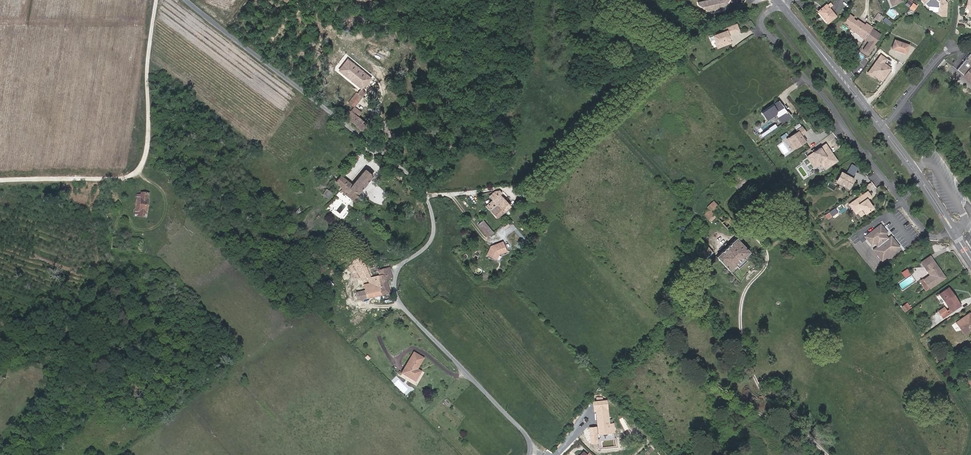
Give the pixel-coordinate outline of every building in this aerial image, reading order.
[(698,2),(699,5),(709,11),(717,9),(717,8),(723,7),(723,6),(726,6),(734,0),(706,0),(698,2)] [(924,3),(928,7),(929,6),(938,7),(937,10),(941,10),(940,16),(945,16),(946,8),(944,7),(944,5),(946,5),(946,3),(944,0),(921,0),(924,3)] [(836,16),(826,4),(818,11),(827,23),(836,16)] [(849,14),(844,22),(848,25),(847,26),(851,28),(852,27),(862,34),(860,36),(865,39),(865,38),(869,33),(868,32),(871,27),(866,23),(865,25),(857,19),(856,20),(853,18),(854,17),(849,14)] [(739,30),(736,24),(729,27),(732,33),(739,30)] [(717,38),(714,40),(717,48),(731,42),(729,37),(728,37),(727,35),(728,34),(732,33),(729,27),(725,28),(726,30),(724,31),(715,35),(717,38)] [(862,34),(852,27),(851,28),(850,29),(860,36),(862,34)] [(869,33),(865,38),(869,41),(863,49),(868,53),(874,45),(873,44),(881,34),(872,28),(869,33)] [(905,54),(909,45),(894,40),(892,48),(896,50),(896,51),(905,54)] [(881,53),(867,73),(888,74),(892,69),(892,67),(885,62),(888,58),(881,53)] [(957,70),(963,75),(969,67),(970,69),(970,55),(970,54),(957,70)] [(348,61),(340,71),(366,93),(374,82),(348,61)] [(357,93),(349,103),(355,107),(362,98),(357,93)] [(777,101),(761,112),(766,119),(771,116),(770,114),(775,110),(783,123),(790,118),(783,107),(782,108),(777,101)] [(355,107),(351,112),(357,117),(361,112),(355,107)] [(367,124),(357,117),(351,112),(346,118),(362,131),(367,124)] [(805,132),(801,127),(796,130),(797,131),(787,139),(790,144),(792,143),(796,147),(806,140),(802,135),(805,132)] [(760,134),(762,137),(770,132),(768,129),(760,134)] [(837,160),(825,144),(807,157),(815,168),(821,163),(825,169),(837,160)] [(745,177),(736,168),(731,173),(733,175),(740,182),(745,177)] [(356,195),(372,176),(365,170),(352,185),(341,176),(336,182),(343,188),(341,190),(352,200),(356,195)] [(836,180),(849,188),(853,180),(849,178),(850,176),(841,171),(836,180)] [(740,182),(733,175),(728,179),(732,182),(735,186),(740,182)] [(835,182),(848,189),(849,188),(836,180),(835,182)] [(739,192),(750,185),(748,183),(737,190),(739,192)] [(327,198),(332,192),(328,189),(323,195),(327,198)] [(511,206),(500,194),(501,193),(500,191),(495,191),(489,196),(493,200),(503,212),(511,206)] [(146,212),(147,206),(148,199),(147,199),(148,194),(141,193),(141,195),(137,195),(135,214),(139,214),(138,216),(145,217),(146,212)] [(867,199),(863,194),(849,204),(854,211),(860,207),(865,213),(873,208),(869,202),(867,199)] [(357,204),(361,199),(356,195),(352,200),(357,204)] [(503,212),(493,200),(485,206),(496,218),(503,212)] [(739,228),(723,212),(718,218),(712,212),(718,206),(713,201),(707,207),(709,210),(704,215),(710,222),(715,216),(733,234),(739,228)] [(860,207),(854,211),(856,214),(857,214),(860,217),(865,213),(860,207)] [(828,218),(838,212),(836,208),(826,214),(828,218)] [(493,232),(483,220),(477,225),(487,237),(493,232)] [(881,224),(865,236),(872,245),(874,243),(877,246),(873,249),(882,260),(899,246),(894,240),(891,242),(888,238),(885,234),(887,233),(881,224)] [(743,258),(749,252),(736,238),(716,257),(729,271),(735,265),(743,258)] [(486,255),(495,259),(496,255),(498,255),(507,251),(503,241),(490,246),(486,255)] [(926,265),(933,261),(930,256),(923,261),(926,265)] [(355,266),(363,261),(361,258),(352,263),(355,266)] [(737,267),(745,260),(743,258),(735,265),(737,267)] [(370,277),(367,268),(363,261),(355,266),(357,272),(361,281),(367,278),(369,284),(364,285),(365,291),(367,298),(367,299),(379,296),(374,277),(370,277)] [(926,290),(943,279),(937,271),(939,269),(933,261),(926,265),(923,261),(921,262),(930,275),(924,279),(923,279),(920,281),(926,290)] [(390,294),(386,279),(392,278),(389,267),(378,271),(379,275),(374,277),(379,296),(390,294)] [(907,268),(902,272),(905,277),(910,274),(907,268)] [(959,303),(948,288),(939,294),(949,309),(959,303)] [(367,298),(365,291),(352,293),(354,301),(367,298)] [(904,312),(910,308),(907,303),(901,307),(904,312)] [(951,312),(961,305),(959,303),(949,309),(951,312)] [(970,329),(970,315),(970,314),(961,320),(960,319),(955,322),(964,334),(970,329)] [(966,345),(961,348),(968,358),(970,357),(970,353),(966,345)] [(420,374),(416,371),(417,369),(423,358),(413,352),(401,373),(415,381),(420,374)] [(613,432),(612,424),(608,424),(607,409),(596,410),(598,434),(609,433),(613,432)]
